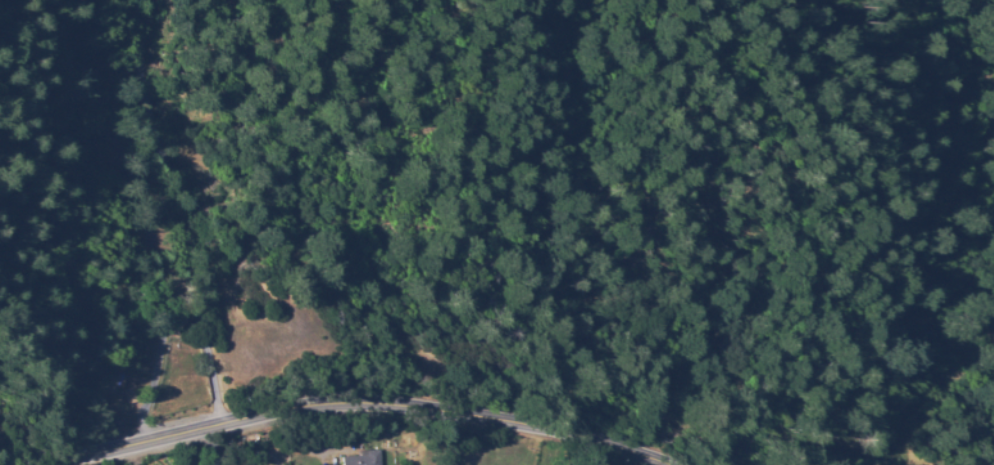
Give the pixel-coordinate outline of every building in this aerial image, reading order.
[(130,404),(127,391),(142,388),(144,401),(130,404)] [(380,451),(381,464),(344,464),(344,457),(368,456),(368,452),(380,451)]
